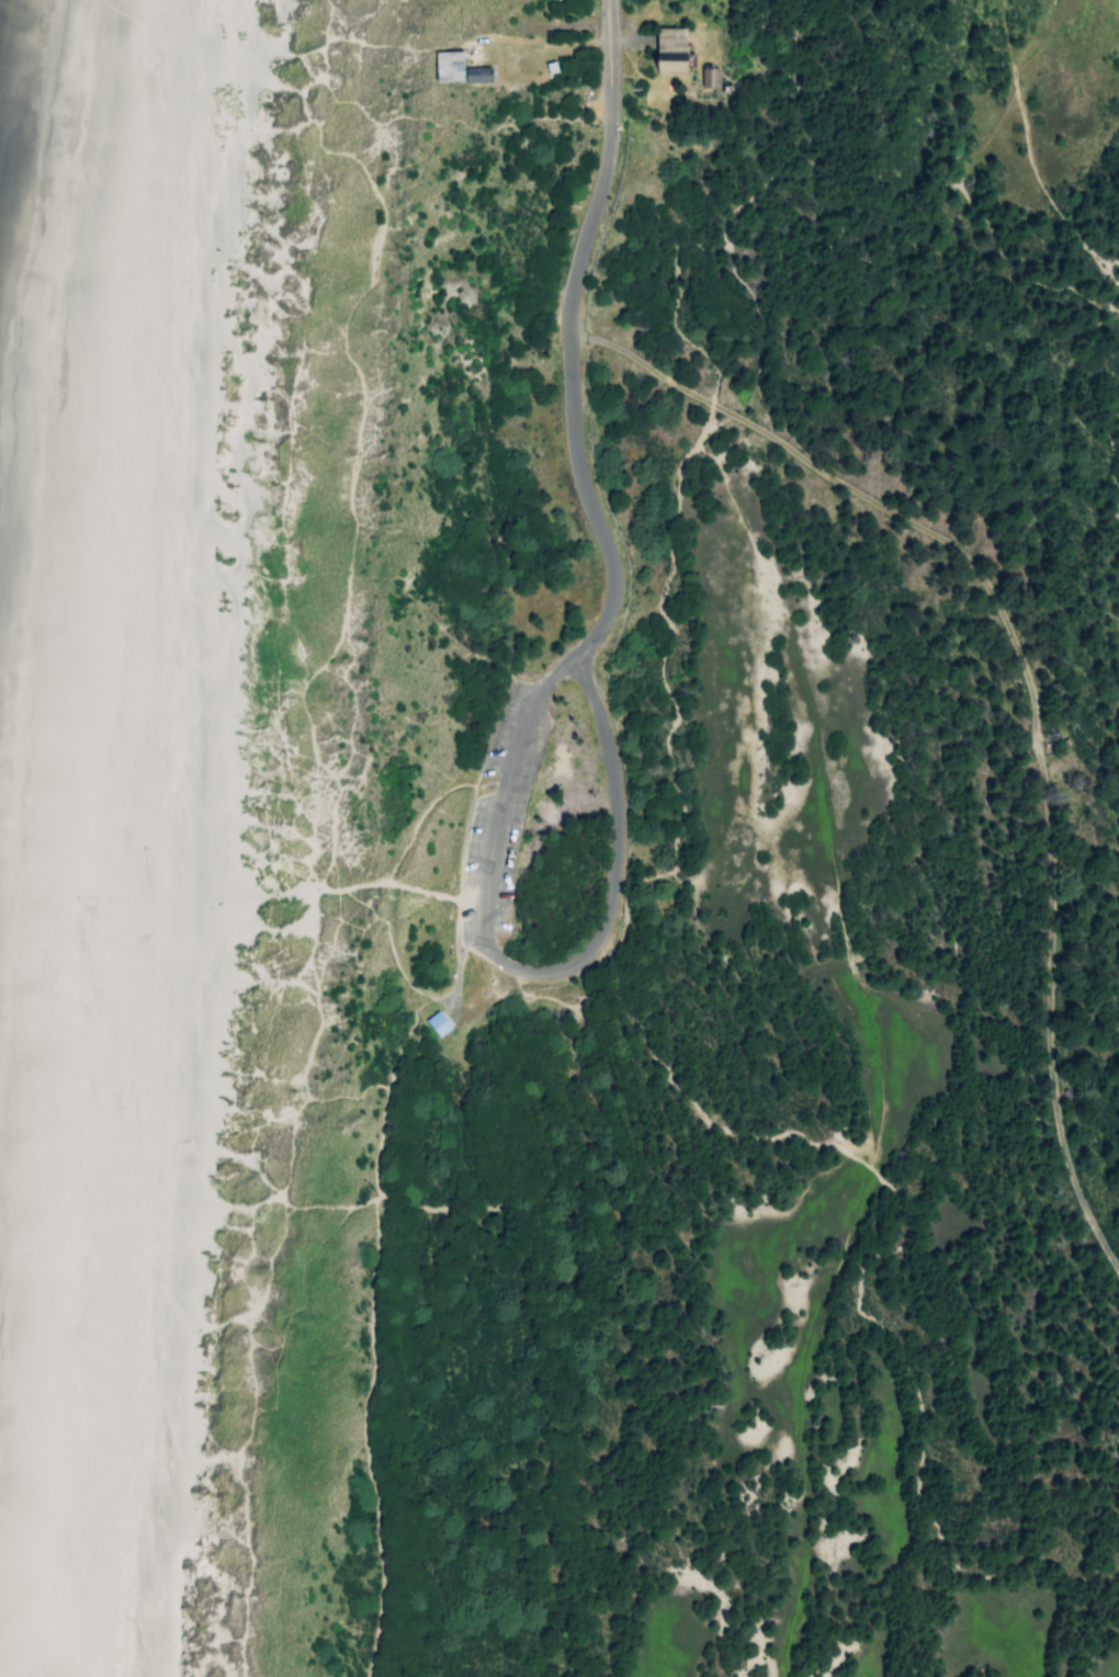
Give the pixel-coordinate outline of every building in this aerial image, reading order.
[(680,25),(652,25),(651,53),(649,53),(649,70),(679,70),(680,25)] [(456,48),(430,49),(431,79),(457,78),(456,48)] [(486,79),(486,65),(461,66),(462,81),(486,79)] [(714,84),(713,65),(702,65),(702,86),(714,84)] [(447,1026),(433,1008),(421,1018),(434,1035),(447,1026)]
